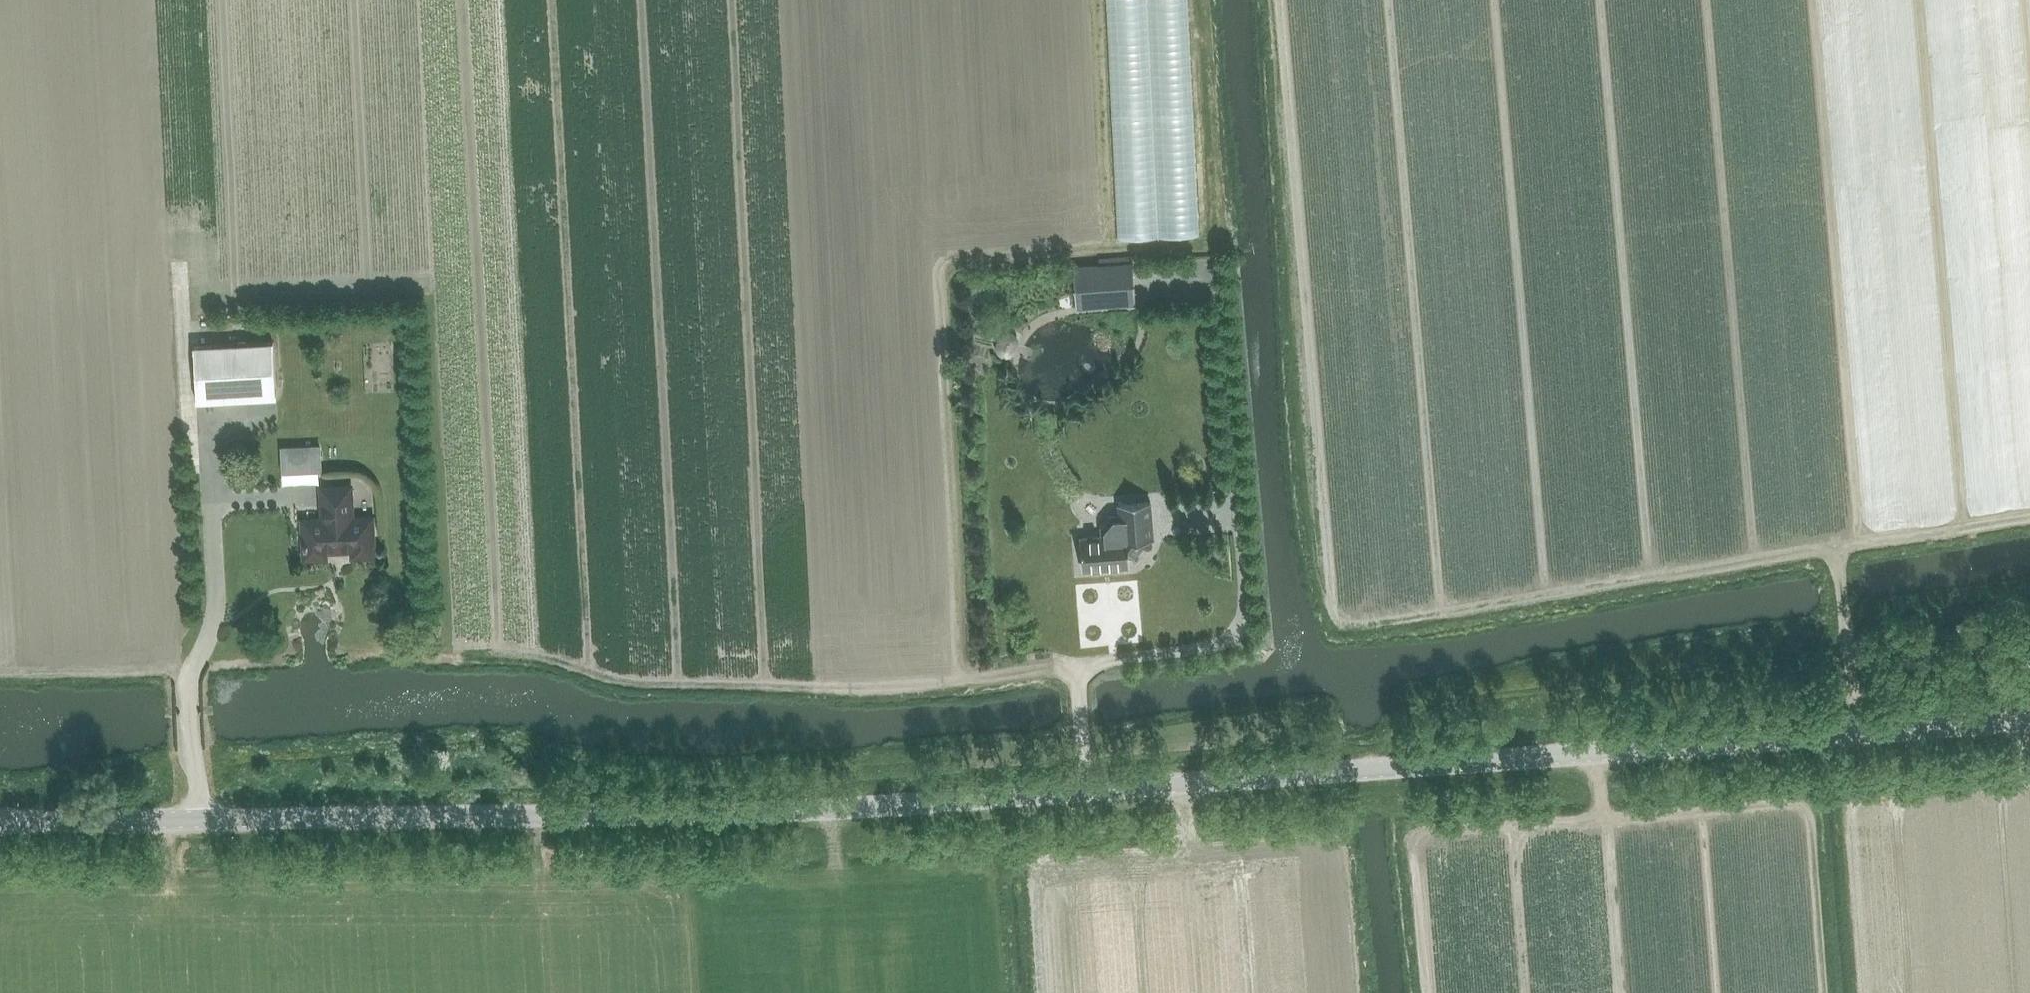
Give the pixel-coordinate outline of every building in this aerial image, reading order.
[(1073,267),(1076,307),(1136,303),(1133,263),(1073,267)] [(194,346),(197,402),(276,397),(273,341),(194,346)] [(322,488),(323,506),(330,506),(330,519),(303,520),(305,558),(325,557),(325,551),(353,549),(353,556),(374,555),(372,517),(352,518),(350,487),(322,488)] [(1133,552),(1139,544),(1140,543),(1140,542),(1140,541),(1139,541),(1139,540),(1153,539),(1150,501),(1118,503),(1119,515),(1109,516),(1101,526),(1101,536),(1079,538),(1082,569),(1130,566),(1129,552),(1130,553),(1132,553),(1133,552)]
